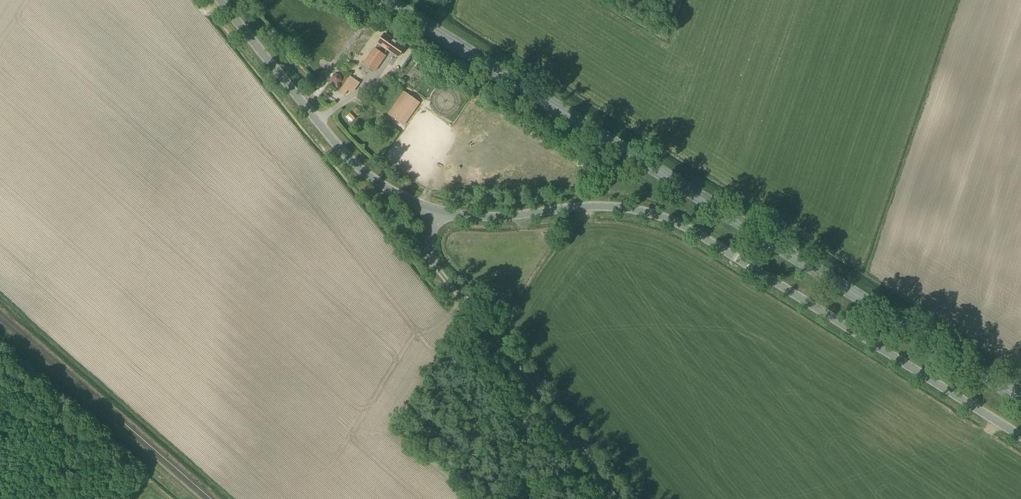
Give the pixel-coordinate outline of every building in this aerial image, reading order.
[(398,57),(405,48),(385,34),(378,44),(379,44),(376,49),(375,49),(364,64),(375,72),(385,56),(384,55),(388,50),(392,53),(398,57)] [(339,73),(335,73),(333,76),(333,78),(333,80),(336,82),(337,87),(341,87),(340,82),(342,79),(342,77),(342,75),(339,73)] [(356,88),(360,83),(350,76),(339,92),(344,96),(348,90),(352,93),(356,88)] [(403,125),(420,103),(404,92),(388,114),(403,125)] [(353,122),(362,114),(356,107),(347,115),(353,122)]
